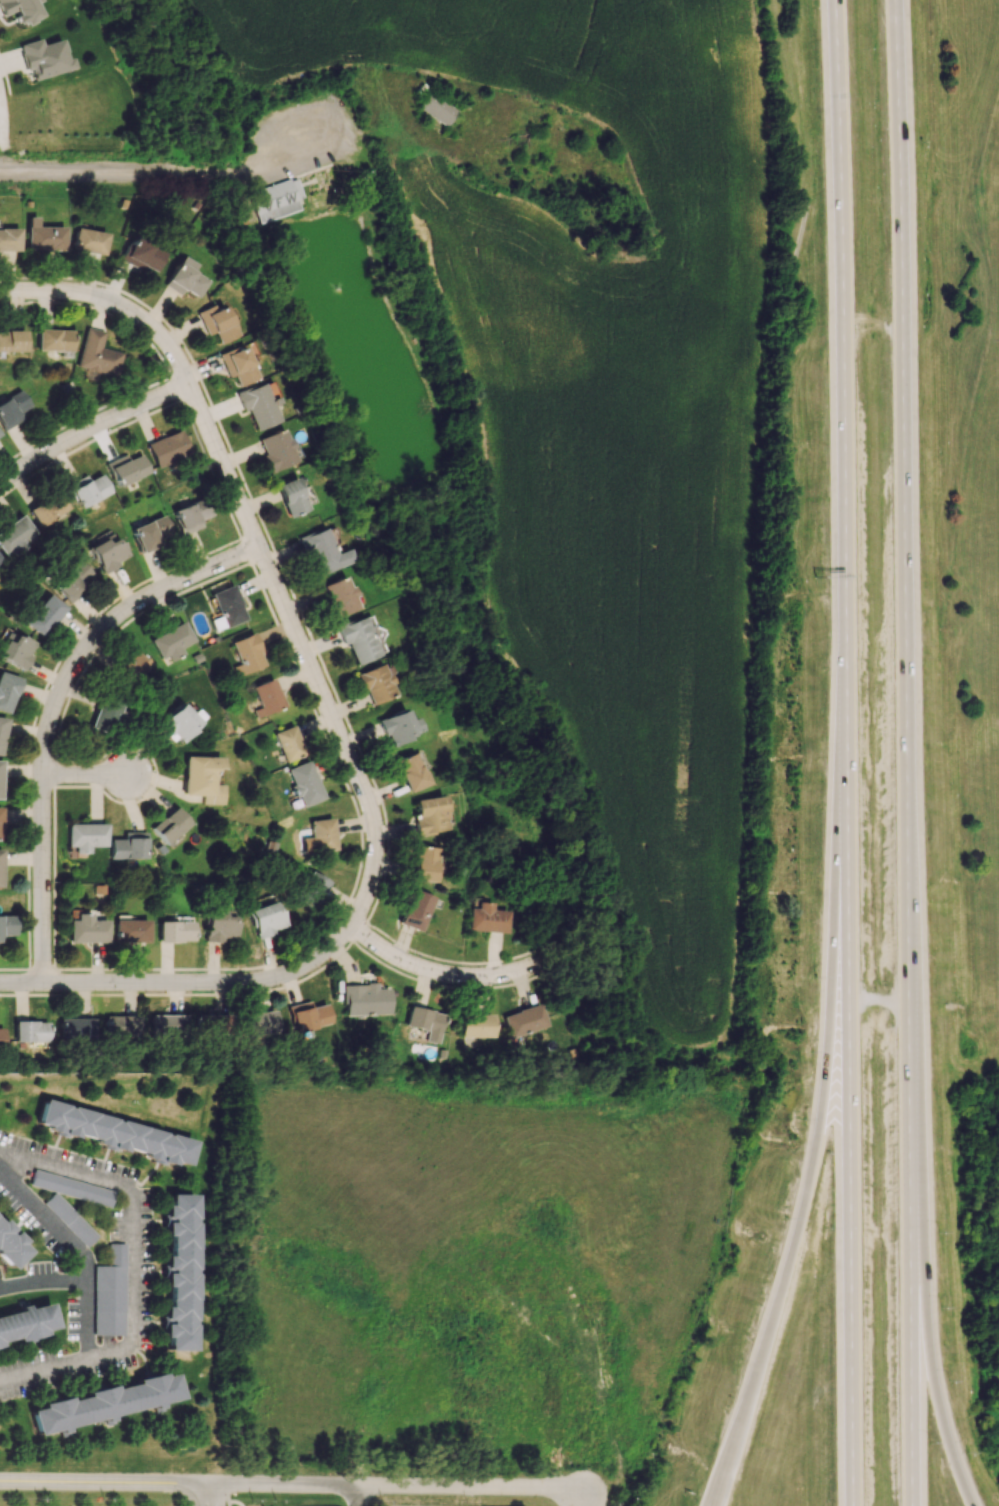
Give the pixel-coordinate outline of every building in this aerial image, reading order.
[(1,16),(11,11),(18,26),(39,16),(34,4),(40,1),(40,0),(0,0),(0,14),(1,16)] [(73,68),(70,57),(66,58),(61,39),(41,45),(39,39),(18,45),(25,70),(29,69),(32,80),(73,68)] [(418,110),(448,126),(458,106),(428,90),(418,110)] [(258,223),(299,210),(296,198),(302,196),(296,177),(248,192),(258,223)] [(63,226),(37,226),(37,217),(27,217),(26,250),(63,250),(63,226)] [(103,254),(106,232),(74,228),(72,251),(103,254)] [(0,229),(0,252),(18,252),(19,229),(0,229)] [(164,252),(131,236),(119,260),(141,270),(143,267),(154,272),(164,252)] [(197,297),(206,279),(192,272),(196,264),(180,255),(165,287),(179,294),(181,290),(197,297)] [(236,336),(224,305),(214,309),(213,305),(196,311),(205,335),(213,332),(217,343),(236,336)] [(77,367),(88,369),(86,379),(95,381),(97,371),(117,375),(122,352),(101,347),(105,331),(86,327),(77,367)] [(37,350),(72,351),(72,330),(38,329),(37,350)] [(25,330),(0,331),(0,352),(25,351),(25,330)] [(257,378),(243,345),(219,355),(228,377),(233,375),(237,386),(257,378)] [(279,421),(272,401),(271,401),(264,382),(235,393),(242,411),(247,409),(255,430),(279,421)] [(23,419),(19,413),(31,406),(20,389),(0,402),(0,423),(5,430),(23,419)] [(257,439),(270,472),(298,462),(285,428),(257,439)] [(156,467),(190,453),(180,429),(146,444),(156,467)] [(141,454),(127,460),(125,454),(106,462),(116,486),(148,473),(141,454)] [(110,492),(100,474),(88,480),(85,475),(66,484),(79,508),(110,492)] [(285,516),(306,511),(297,478),(276,483),(285,516)] [(40,527),(68,508),(57,490),(28,509),(40,527)] [(202,528),(199,520),(211,515),(204,498),(172,510),(182,536),(202,528)] [(34,533),(23,515),(0,530),(0,549),(4,555),(12,551),(15,556),(27,549),(22,541),(34,533)] [(170,534),(162,515),(130,528),(141,553),(162,543),(160,538),(170,534)] [(336,553),(326,526),(299,537),(315,576),(355,561),(350,548),(336,553)] [(88,547),(103,572),(128,558),(113,532),(88,547)] [(93,575),(77,558),(51,582),(70,603),(85,590),(81,585),(93,575)] [(322,585),(333,616),(360,607),(349,575),(322,585)] [(210,593),(224,628),(246,619),(232,584),(210,593)] [(38,606),(36,604),(23,621),(42,637),(66,608),(49,594),(38,606)] [(380,655),(364,615),(336,627),(343,645),(347,643),(356,665),(380,655)] [(180,648),(193,640),(181,620),(151,639),(167,664),(183,653),(180,648)] [(24,670),(36,643),(9,631),(0,651),(0,659),(24,670)] [(231,642),(240,663),(232,666),(236,677),(265,665),(252,633),(231,642)] [(151,665),(137,650),(119,667),(133,682),(151,665)] [(357,673),(369,704),(396,694),(384,663),(357,673)] [(9,714),(21,678),(0,671),(0,711),(9,714)] [(256,717),(284,706),(273,678),(252,686),(260,706),(253,709),(256,717)] [(122,706),(100,698),(89,727),(111,735),(122,706)] [(199,722),(178,703),(157,725),(178,744),(199,722)] [(416,716),(409,719),(404,709),(377,720),(387,744),(421,730),(416,716)] [(285,762),(304,754),(292,725),(273,733),(285,762)] [(425,785),(413,752),(393,760),(405,792),(425,785)] [(182,795),(201,795),(201,804),(222,804),(222,784),(211,784),(211,768),(219,768),(219,757),(183,756),(182,795)] [(287,769),(294,785),(290,787),(295,797),(299,795),(303,807),(324,798),(308,760),(287,769)] [(417,835),(447,830),(441,795),(411,801),(417,835)] [(151,828),(166,845),(190,823),(175,807),(151,828)] [(310,820),(312,851),(335,850),(333,819),(310,820)] [(105,824),(68,824),(68,847),(76,846),(76,853),(90,853),(90,847),(106,846),(105,824)] [(146,859),(145,831),(124,832),(124,839),(110,839),(111,859),(146,859)] [(436,848),(414,846),(411,880),(433,882),(436,848)] [(328,882),(307,869),(291,896),(313,909),(328,882)] [(419,932),(432,897),(410,889),(398,924),(419,932)] [(468,930),(506,932),(507,910),(492,910),(492,900),(476,899),(475,908),(469,907),(468,930)] [(248,909),(256,937),(283,929),(275,901),(248,909)] [(204,941),(233,940),(233,911),(204,911),(204,941)] [(106,943),(106,920),(90,919),(91,913),(69,913),(69,942),(106,943)] [(13,915),(0,915),(0,925),(0,936),(14,935),(13,915)] [(148,942),(147,919),(136,919),(136,915),(114,916),(115,942),(148,942)] [(158,942),(192,942),(192,916),(169,917),(169,921),(158,921),(158,942)] [(344,984),(345,1015),(389,1014),(388,988),(376,988),(376,984),(344,984)] [(289,1006),(295,1032),(330,1024),(326,1003),(311,1007),(310,1001),(289,1006)] [(509,1037),(545,1027),(539,1004),(503,1014),(509,1037)] [(405,1025),(427,1031),(425,1041),(437,1044),(444,1014),(409,1006),(405,1025)] [(245,1012),(246,1036),(276,1035),(275,1011),(245,1012)] [(462,1037),(492,1037),(492,1014),(461,1014),(462,1037)] [(107,1015),(106,1037),(138,1038),(139,1016),(107,1015)] [(150,1015),(151,1031),(184,1030),(183,1015),(150,1015)] [(93,1018),(59,1018),(59,1040),(93,1039),(93,1018)] [(47,1042),(47,1021),(13,1021),(13,1041),(47,1042)] [(46,1100),(39,1124),(182,1165),(188,1142),(46,1100)] [(113,1191),(33,1170),(28,1186),(109,1207),(113,1191)] [(42,1203),(85,1247),(97,1236),(54,1191),(42,1203)] [(164,1350),(189,1350),(191,1201),(166,1201),(164,1350)] [(11,1269),(29,1251),(0,1221),(0,1258),(11,1269)] [(124,1335),(125,1244),(108,1244),(107,1266),(94,1266),(93,1335),(124,1335)] [(54,1329),(0,1343),(0,1317),(48,1304),(54,1329)] [(29,1409),(172,1372),(178,1397),(36,1434),(29,1409)]
